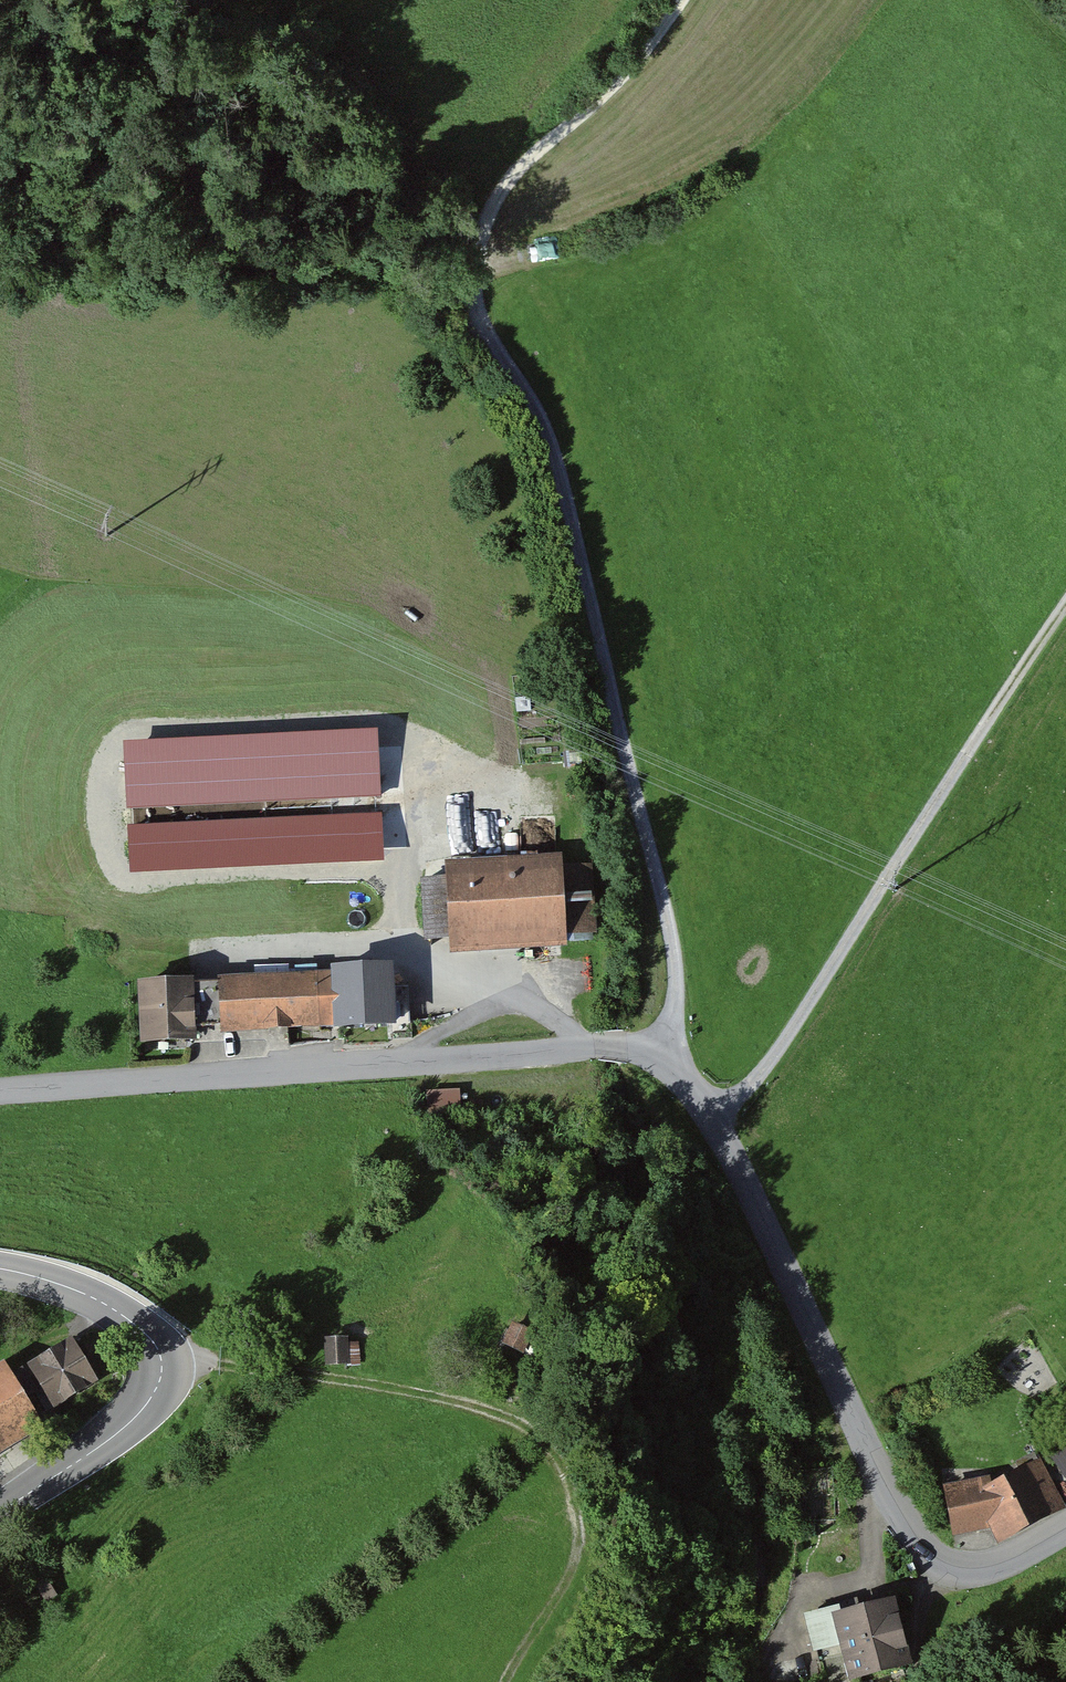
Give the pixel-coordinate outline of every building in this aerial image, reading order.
[(378,728),(123,740),(127,808),(381,795),(378,728)] [(130,872),(384,860),(382,812),(127,825),(130,872)] [(449,938),(450,947),(567,940),(566,934),(563,864),(562,856),(445,863),(446,876),(449,938)] [(566,934),(597,932),(593,862),(563,864),(566,934)] [(421,877),(424,939),(449,938),(446,876),(421,877)] [(393,960),(331,963),(331,969),(334,1026),(396,1023),(393,960)] [(331,969),(218,975),(220,1031),(334,1026),(331,969)] [(137,979),(140,1042),(196,1039),(194,976),(137,979)] [(430,1092),(432,1110),(463,1108),(461,1089),(430,1092)] [(512,1321),(502,1343),(524,1353),(534,1331),(512,1321)] [(324,1336),(325,1365),(350,1364),(349,1335),(324,1336)] [(74,1344),(31,1371),(55,1410),(98,1384),(74,1344)] [(0,1370),(0,1454),(41,1430),(5,1367),(0,1370)] [(1065,1478),(1065,1447),(1051,1457),(1065,1478)] [(990,1529),(998,1544),(1065,1508),(1065,1506),(1039,1456),(991,1482),(990,1475),(943,1484),(953,1536),(990,1529)] [(837,1606),(805,1613),(814,1654),(842,1648),(849,1680),(913,1666),(899,1603),(840,1616),(837,1606)]
